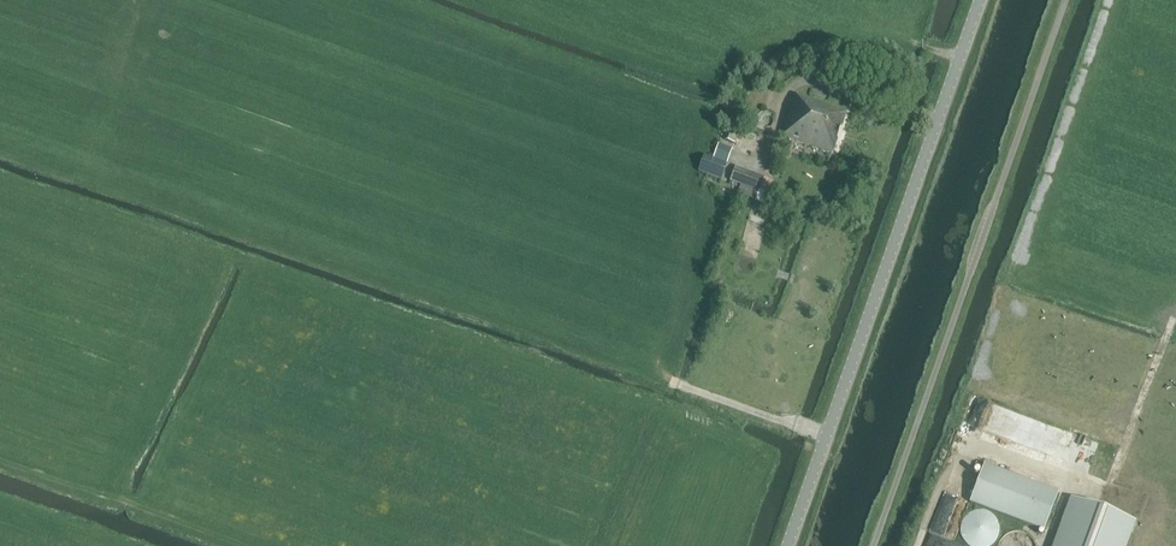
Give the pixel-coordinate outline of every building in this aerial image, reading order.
[(782,137),(832,155),(847,113),(796,96),(792,108),(791,107),(782,137)] [(739,130),(726,125),(722,139),(734,143),(739,130)] [(727,162),(732,149),(718,144),(713,157),(727,162)] [(705,180),(720,185),(728,163),(705,155),(699,172),(706,176),(705,180)] [(755,200),(759,190),(764,177),(736,167),(730,181),(740,185),(737,193),(755,200)] [(969,503),(1043,531),(1058,493),(983,465),(969,503)] [(1103,511),(1072,499),(1055,545),(1124,545),(1133,522),(1103,511)] [(936,523),(947,527),(953,509),(941,505),(936,523)] [(997,530),(997,529),(997,526),(996,523),(994,521),(992,518),(991,516),(987,515),(984,514),(981,513),(978,514),(975,515),(971,516),(970,518),(968,520),(966,522),(965,526),(965,528),(965,532),(966,534),(967,537),(969,540),(972,543),(974,544),(977,545),(980,545),(984,545),(987,544),(989,543),(992,541),(994,538),(995,536),(996,533),(997,530)] [(944,545),(945,529),(935,529),(934,545),(944,545)] [(954,532),(947,544),(949,545),(978,545),(954,532)] [(1030,542),(1028,540),(1026,539),(1022,537),(1020,537),(1017,537),(1014,538),(1011,539),(1009,541),(1007,543),(1005,545),(1004,545),(1033,545),(1030,542)]
